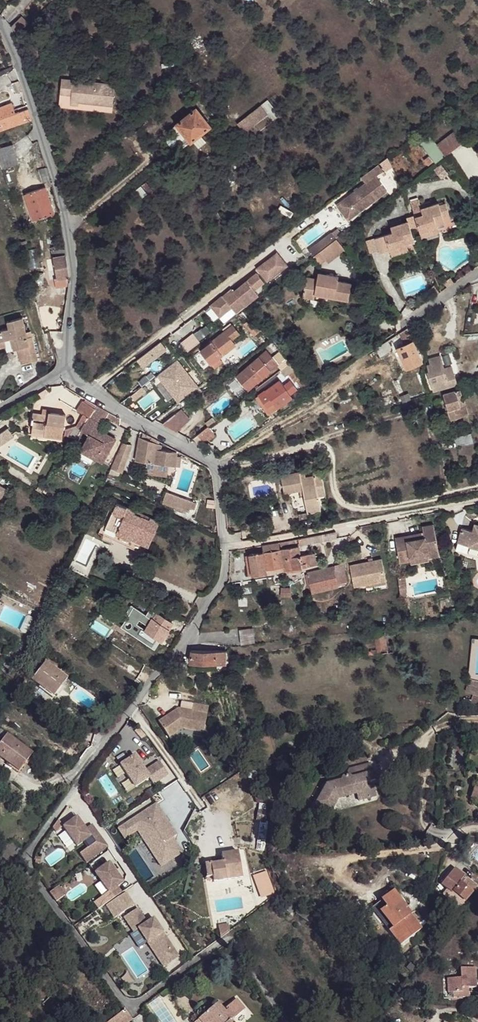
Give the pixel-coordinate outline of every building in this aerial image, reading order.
[(11,27),(18,34),(29,23),(22,16),(11,27)] [(113,106),(115,85),(62,79),(60,94),(71,95),(70,105),(78,106),(78,103),(113,106)] [(16,93),(22,90),(19,81),(12,83),(16,93)] [(112,112),(113,106),(78,103),(78,106),(70,105),(71,95),(60,94),(59,107),(112,112)] [(28,109),(15,113),(14,109),(12,103),(0,107),(0,131),(32,120),(28,109)] [(237,124),(244,133),(255,125),(260,130),(272,120),(261,105),(237,124)] [(192,141),(200,135),(210,127),(196,109),(177,124),(191,142),(192,141)] [(191,142),(177,124),(170,130),(184,148),(191,142)] [(435,163),(465,141),(457,131),(437,145),(430,136),(420,144),(435,163)] [(206,142),(200,135),(192,141),(199,149),(206,142)] [(0,148),(0,158),(2,167),(18,163),(13,145),(0,148)] [(424,160),(428,166),(433,162),(428,157),(424,160)] [(365,184),(345,199),(356,214),(387,191),(376,177),(383,171),(378,165),(361,178),(365,184)] [(43,183),(51,179),(47,167),(39,170),(43,183)] [(45,188),(25,194),(34,220),(54,214),(45,188)] [(356,214),(345,199),(337,205),(348,220),(356,214)] [(411,232),(419,229),(420,232),(428,229),(428,228),(436,225),(435,222),(443,219),(443,217),(449,215),(445,204),(439,206),(438,203),(431,206),(422,209),(420,204),(419,200),(410,202),(415,215),(407,218),(408,222),(401,224),(391,227),(393,234),(375,240),(379,253),(390,250),(398,248),(397,246),(406,243),(414,241),(411,232)] [(210,215),(216,224),(223,220),(217,211),(210,215)] [(438,232),(436,225),(428,228),(428,229),(420,232),(422,238),(438,232)] [(318,243),(322,248),(335,238),(331,232),(318,243)] [(313,257),(319,265),(326,260),(328,263),(345,250),(336,239),(313,257)] [(308,250),(312,255),(322,248),(318,243),(308,250)] [(408,251),(406,243),(397,246),(398,248),(390,250),(392,256),(408,251)] [(37,249),(26,251),(30,269),(40,267),(37,249)] [(53,258),(66,256),(65,249),(52,251),(53,258)] [(259,266),(270,280),(287,266),(277,253),(259,266)] [(69,277),(66,256),(53,258),(54,259),(57,279),(54,279),(56,287),(68,285),(68,277),(69,277)] [(54,279),(57,279),(54,259),(46,260),(50,280),(54,279)] [(257,268),(267,282),(270,280),(259,266),(257,268)] [(211,306),(220,317),(231,308),(236,314),(258,296),(255,291),(264,283),(257,273),(234,292),(233,292),(224,299),(222,297),(211,306)] [(306,278),(303,297),(314,299),(315,295),(348,300),(351,284),(337,281),(338,277),(318,273),(317,279),(306,278)] [(443,283),(447,288),(454,283),(450,278),(443,283)] [(222,297),(224,299),(233,292),(231,289),(222,297)] [(0,331),(0,348),(6,347),(5,340),(11,339),(15,341),(18,349),(22,365),(38,361),(31,331),(27,332),(23,318),(11,321),(12,328),(9,329),(0,331)] [(247,327),(254,336),(257,333),(260,337),(262,336),(252,323),(247,327)] [(211,364),(219,358),(235,346),(231,340),(239,334),(232,326),(212,341),(210,339),(206,343),(208,345),(203,349),(200,351),(210,364),(211,364)] [(397,349),(406,369),(422,362),(407,328),(400,333),(405,345),(397,349)] [(206,335),(202,329),(194,334),(199,341),(206,335)] [(376,348),(380,357),(391,350),(391,347),(388,341),(376,348)] [(142,367),(166,349),(161,342),(137,360),(142,367)] [(236,377),(245,388),(255,379),(258,383),(278,365),(281,370),(289,364),(279,352),(272,357),(266,350),(236,377)] [(428,373),(434,391),(456,384),(451,367),(443,369),(439,356),(429,359),(431,364),(428,365),(430,372),(428,373)] [(214,368),(222,362),(219,358),(211,364),(214,368)] [(297,380),(303,388),(307,385),(294,369),(294,370),(289,364),(281,370),(280,371),(285,377),(288,375),(294,382),(297,380)] [(245,388),(248,391),(258,383),(255,379),(245,388)] [(262,406),(269,415),(292,398),(290,395),(297,390),(290,380),(283,386),(280,380),(258,396),(264,404),(262,406)] [(443,395),(448,411),(451,420),(468,415),(464,403),(463,403),(458,390),(443,395)] [(401,396),(403,402),(410,399),(408,394),(401,396)] [(264,404),(258,396),(256,398),(262,406),(264,404)] [(65,435),(76,438),(80,431),(85,423),(86,423),(97,406),(87,400),(85,403),(83,402),(77,411),(83,415),(76,426),(66,430),(65,435)] [(151,416),(163,424),(175,414),(167,403),(151,416)] [(89,436),(81,451),(103,463),(116,440),(99,430),(106,417),(119,425),(120,423),(120,419),(97,406),(86,423),(85,423),(80,431),(83,432),(89,436)] [(163,424),(177,432),(188,421),(180,411),(175,414),(163,424)] [(451,420),(448,411),(440,414),(443,423),(451,420)] [(33,423),(32,431),(45,433),(44,435),(62,438),(66,416),(50,413),(49,413),(48,415),(42,414),(33,413),(32,423),(33,423)] [(206,423),(208,427),(215,421),(213,418),(206,423)] [(209,441),(215,436),(208,427),(197,435),(202,441),(203,442),(207,438),(209,441)] [(14,437),(8,428),(0,434),(0,447),(14,437)] [(76,438),(74,441),(76,443),(83,432),(80,431),(76,438)] [(458,446),(473,442),(471,433),(456,437),(458,446)] [(202,441),(197,435),(193,439),(197,444),(199,444),(202,441)] [(168,465),(176,466),(177,457),(177,453),(161,451),(162,446),(139,438),(136,461),(147,462),(168,465)] [(122,443),(118,454),(127,458),(131,446),(122,443)] [(122,472),(127,458),(118,454),(112,468),(122,472)] [(167,477),(168,465),(147,462),(146,474),(167,477)] [(307,513),(308,513),(321,510),(318,496),(325,495),(321,473),(313,474),(314,476),(306,478),(305,472),(281,477),(284,494),(303,490),(307,513)] [(167,492),(164,502),(177,507),(175,510),(182,513),(183,510),(189,512),(190,508),(194,509),(196,503),(167,492)] [(117,503),(102,535),(145,555),(160,523),(150,518),(149,521),(134,514),(135,511),(117,503)] [(134,514),(149,521),(150,518),(135,511),(134,514)] [(459,540),(470,543),(469,546),(477,549),(477,526),(474,524),(472,532),(462,529),(459,540)] [(400,563),(410,561),(410,558),(428,554),(428,558),(439,556),(433,525),(422,527),(424,533),(413,535),(414,540),(406,541),(405,537),(395,538),(400,563)] [(459,540),(456,550),(467,553),(469,546),(470,543),(459,540)] [(263,553),(266,570),(284,567),(281,550),(280,550),(278,543),(262,546),(264,553),(263,553)] [(284,567),(284,570),(286,570),(302,567),(314,565),(312,554),(301,556),(299,547),(281,550),(284,567)] [(250,555),(253,575),(267,573),(266,570),(263,553),(250,555)] [(410,561),(411,564),(429,560),(428,558),(428,554),(410,558),(410,561)] [(350,566),(354,587),(386,581),(382,559),(350,566)] [(311,586),(313,593),(338,587),(337,584),(347,582),(343,564),(308,573),(308,574),(311,586)] [(62,588),(69,591),(75,577),(68,574),(62,588)] [(399,589),(405,588),(406,588),(405,576),(398,577),(399,589)] [(146,630),(162,641),(173,624),(150,609),(147,615),(140,610),(138,614),(132,609),(127,616),(146,630)] [(240,630),(241,644),(255,642),(253,628),(240,630)] [(162,641),(146,630),(141,637),(157,648),(162,641)] [(16,643),(12,651),(24,658),(28,650),(16,643)] [(191,650),(190,663),(225,664),(225,651),(191,650)] [(32,679),(54,696),(67,679),(45,662),(32,679)] [(162,672),(165,678),(172,674),(169,669),(162,672)] [(471,707),(477,710),(477,681),(470,679),(466,693),(474,695),(471,707)] [(158,722),(169,738),(182,729),(203,733),(208,707),(194,704),(192,711),(178,709),(158,722)] [(2,759),(4,755),(21,768),(32,753),(7,735),(0,744),(0,757),(2,759)] [(21,768),(4,755),(2,759),(19,771),(21,768)] [(120,765),(135,787),(149,778),(153,784),(168,774),(159,761),(145,771),(135,755),(120,765)] [(326,785),(315,805),(323,809),(325,805),(332,809),(338,799),(337,796),(356,791),(357,794),(359,801),(375,797),(372,786),(370,786),(366,787),(365,783),(369,782),(375,780),(371,764),(349,770),(348,773),(348,776),(343,778),(341,781),(326,785)] [(338,799),(357,794),(356,791),(337,796),(338,799)] [(118,829),(125,839),(137,831),(141,828),(147,837),(151,839),(160,852),(164,850),(171,860),(182,852),(172,838),(177,835),(156,804),(118,829)] [(80,854),(86,863),(108,847),(92,825),(85,829),(77,817),(63,827),(77,847),(84,842),(88,848),(80,854)] [(52,828),(55,833),(63,827),(58,820),(52,828)] [(171,860),(164,850),(160,852),(151,839),(147,837),(141,828),(137,831),(161,867),(171,860)] [(205,864),(208,878),(213,877),(213,881),(214,882),(242,877),(238,852),(221,855),(223,862),(211,864),(210,863),(205,864)] [(105,895),(109,901),(121,893),(117,887),(123,882),(109,863),(95,873),(108,892),(105,895)] [(447,890),(452,894),(448,899),(459,909),(477,886),(454,868),(441,885),(447,890)] [(254,874),(260,897),(274,893),(268,870),(254,874)] [(50,893),(56,902),(65,895),(59,887),(50,893)] [(448,899),(452,894),(447,890),(443,895),(448,899)] [(371,908),(400,945),(421,929),(410,915),(409,916),(404,910),(406,908),(393,891),(371,908)] [(134,905),(126,892),(116,899),(124,912),(134,905)] [(114,918),(124,912),(116,899),(106,906),(114,918)] [(139,929),(163,966),(178,956),(153,918),(146,922),(138,908),(124,918),(133,933),(139,929)] [(364,948),(362,933),(351,927),(346,932),(352,937),(351,938),(364,948)] [(453,993),(454,998),(470,997),(469,988),(477,988),(476,968),(461,969),(462,979),(448,980),(449,993),(453,993)] [(233,1020),(245,1009),(236,999),(225,1009),(227,1011),(225,1012),(217,1003),(199,1019),(201,1021),(230,1021),(233,1020)] [(121,1021),(130,1021),(133,1020),(125,1009),(116,1016),(121,1021)]
